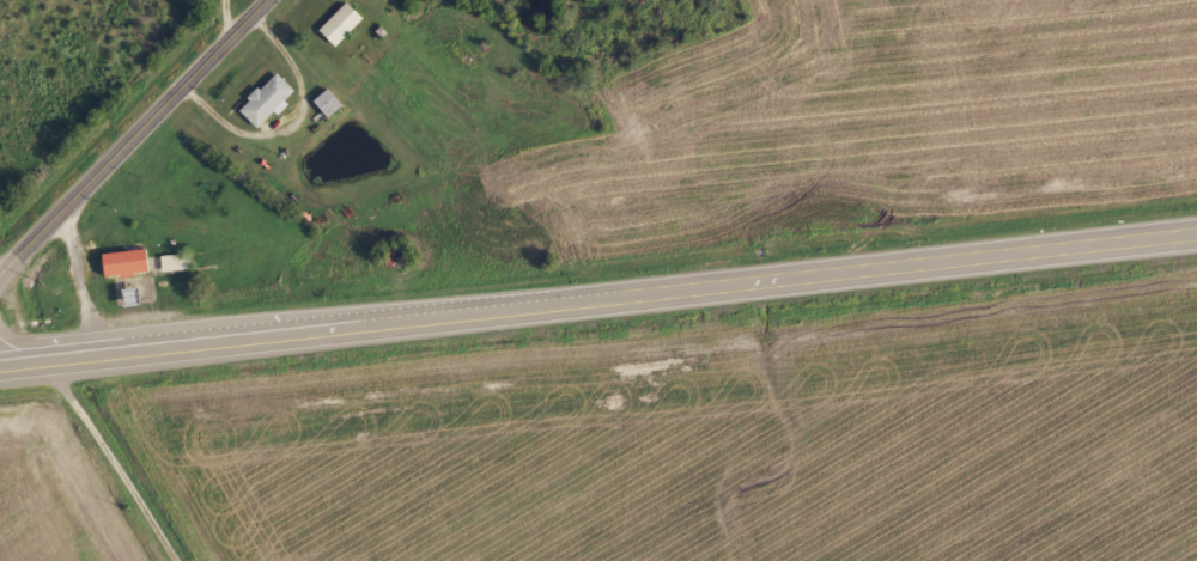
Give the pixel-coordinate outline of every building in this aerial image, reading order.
[(321,31),(338,47),(365,18),(348,2),(321,31)] [(296,91),(277,73),(240,111),(261,131),(288,103),(286,102),(296,91)] [(105,253),(106,276),(151,272),(149,250),(105,253)]
